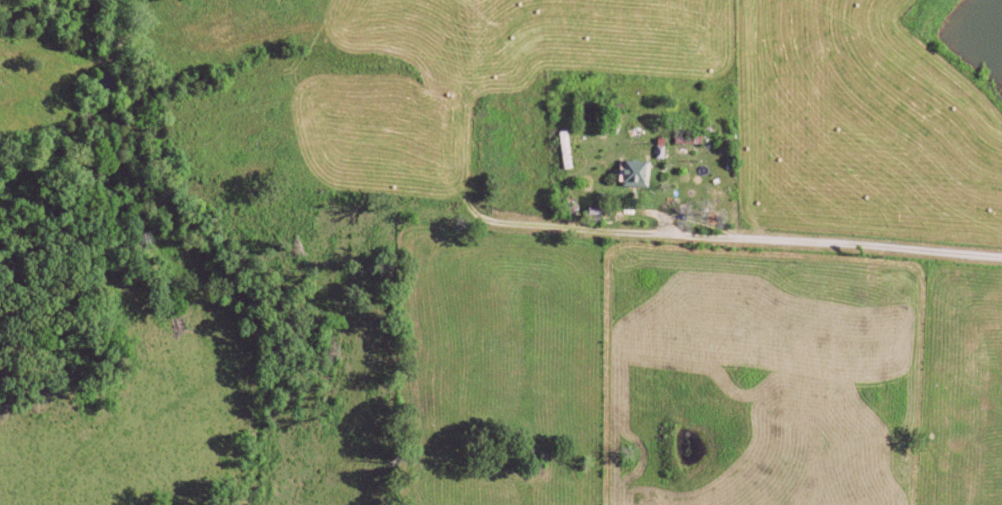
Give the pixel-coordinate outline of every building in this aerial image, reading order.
[(653,187),(656,161),(631,158),(628,184),(653,187)]
